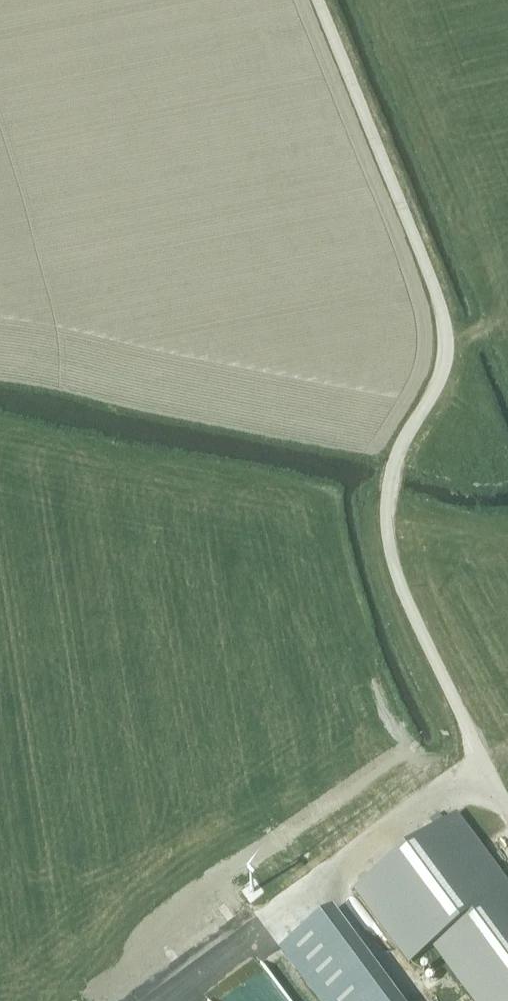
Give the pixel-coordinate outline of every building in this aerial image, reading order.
[(456,814),(352,890),(408,966),(436,946),(476,1000),(507,1000),(507,885),(456,814)]
